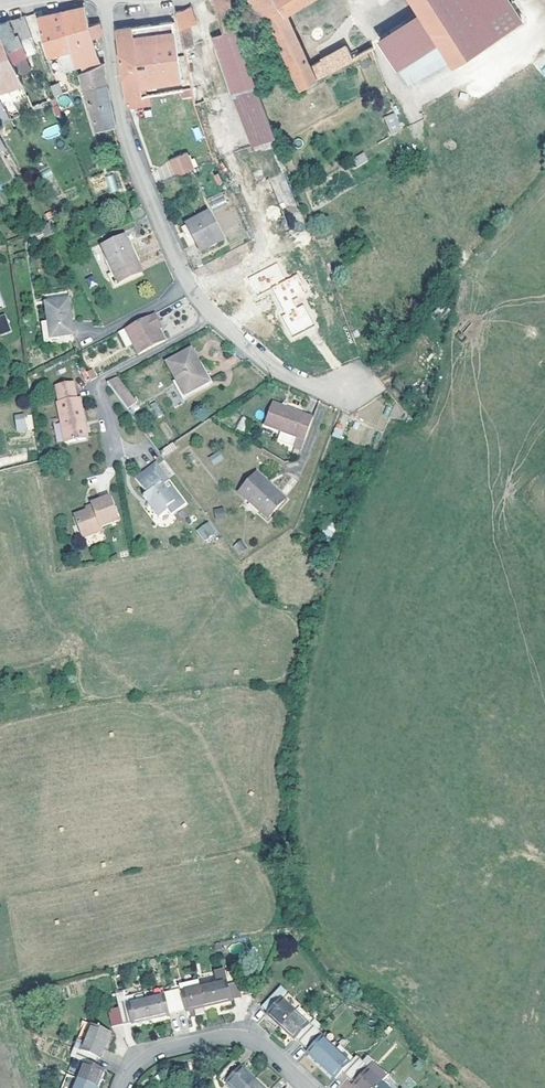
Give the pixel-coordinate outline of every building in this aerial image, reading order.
[(223,34),(239,28),(232,6),(230,0),(214,0),(223,34)] [(285,16),(284,17),(275,0),(243,0),(232,6),(239,28),(239,30),(248,25),(266,16),(288,59),(285,60),(287,66),(290,64),(302,88),(317,80),(311,68),(285,16)] [(284,17),(285,16),(285,15),(308,0),(275,0),(284,17)] [(521,11),(532,3),(530,0),(515,0),(521,11)] [(194,26),(189,7),(182,11),(174,13),(178,31),(188,28),(194,26)] [(54,13),(36,17),(47,52),(60,48),(69,46),(64,30),(88,23),(84,8),(54,13)] [(30,36),(23,15),(11,19),(0,22),(0,71),(8,88),(20,84),(19,82),(16,73),(2,40),(16,35),(23,54),(32,51),(27,37),(30,36)] [(183,90),(172,22),(152,25),(135,28),(144,96),(147,95),(179,90),(183,90)] [(93,39),(100,36),(97,23),(89,25),(88,23),(64,30),(69,46),(75,67),(82,64),(84,70),(100,64),(93,39)] [(250,30),(248,25),(239,30),(240,34),(250,30)] [(135,28),(113,30),(120,73),(123,98),(125,98),(144,96),(135,28)] [(192,45),(188,28),(178,31),(181,49),(192,45)] [(255,84),(240,34),(239,30),(239,28),(223,34),(213,38),(231,93),(255,84)] [(29,68),(23,54),(16,35),(2,40),(16,73),(29,68)] [(446,60),(436,44),(395,68),(405,84),(446,60)] [(66,69),(75,67),(69,46),(60,48),(66,69)] [(353,54),(355,62),(374,56),(372,49),(353,54)] [(353,59),(349,51),(319,69),(323,76),(353,59)] [(77,72),(83,89),(105,84),(104,72),(103,63),(100,64),(84,70),(77,72)] [(323,76),(319,69),(317,65),(311,68),(317,80),(323,76)] [(32,77),(29,68),(16,73),(19,82),(32,77)] [(58,89),(56,81),(48,84),(51,92),(58,89)] [(105,84),(83,89),(89,107),(109,102),(107,92),(105,84)] [(260,97),(255,84),(231,93),(236,105),(260,97)] [(14,98),(8,88),(0,91),(0,100),(2,104),(14,98)] [(38,99),(44,97),(41,88),(26,94),(30,104),(31,106),(39,103),(38,99)] [(180,97),(191,95),(190,89),(183,90),(179,90),(180,97)] [(30,104),(26,94),(19,97),(23,106),(30,104)] [(144,96),(125,98),(126,104),(127,108),(149,105),(147,95),(144,96)] [(252,146),(275,137),(276,137),(260,97),(236,105),(252,146)] [(95,129),(114,124),(109,102),(89,107),(95,129)] [(201,102),(193,105),(199,120),(206,117),(201,102)] [(394,137),(403,132),(398,119),(388,125),(394,137)] [(58,124),(41,130),(44,139),(61,134),(58,124)] [(351,159),(356,167),(368,161),(364,152),(351,159)] [(193,169),(186,153),(170,160),(177,176),(193,169)] [(113,174),(106,176),(110,192),(117,190),(113,174)] [(125,203),(122,195),(107,201),(110,209),(125,203)] [(190,250),(198,245),(203,254),(224,242),(210,216),(183,231),(190,243),(187,244),(190,250)] [(46,234),(43,227),(29,233),(32,240),(46,234)] [(125,236),(102,246),(113,273),(107,275),(113,288),(142,276),(136,263),(132,254),(135,253),(133,246),(129,248),(125,236)] [(308,298),(296,273),(284,279),(276,263),(248,277),(256,294),(271,286),(284,313),(281,315),(291,335),(314,325),(302,300),(308,298)] [(48,324),(51,340),(72,337),(67,302),(46,305),(48,324)] [(11,330),(4,313),(0,315),(0,335),(11,330)] [(164,343),(158,331),(160,330),(153,316),(123,331),(131,347),(136,357),(164,343)] [(51,340),(48,324),(41,325),(44,344),(51,343),(51,340)] [(116,334),(124,350),(131,347),(123,331),(116,334)] [(208,384),(200,368),(191,352),(166,364),(175,381),(184,398),(208,384)] [(213,386),(203,367),(200,368),(208,384),(184,398),(175,381),(172,383),(182,403),(213,386)] [(88,375),(85,371),(84,368),(78,370),(82,378),(88,375)] [(88,375),(90,380),(96,376),(91,368),(85,371),(88,375)] [(126,411),(133,405),(115,380),(106,384),(126,411)] [(64,443),(85,439),(82,426),(85,426),(79,397),(76,398),(72,382),(55,385),(59,402),(56,402),(64,443)] [(295,437),(304,441),(313,419),(286,408),(282,406),(274,403),(265,424),(281,431),(295,437)] [(245,431),(247,417),(240,416),(237,430),(245,431)] [(23,417),(11,419),(13,432),(25,430),(23,417)] [(281,431),(277,440),(292,446),(295,437),(281,431)] [(172,442),(160,450),(164,457),(177,448),(172,442)] [(208,456),(213,465),(224,459),(219,450),(208,456)] [(186,505),(156,463),(135,479),(147,495),(144,497),(159,518),(166,512),(170,517),(186,505)] [(255,473),(237,493),(267,519),(284,499),(255,473)] [(91,505),(91,506),(92,509),(88,510),(74,515),(82,538),(101,531),(99,528),(117,522),(109,498),(91,505)] [(223,507),(214,508),(216,519),(225,517),(223,507)] [(209,526),(198,534),(204,542),(215,534),(209,526)] [(231,547),(238,555),(247,548),(240,540),(231,547)] [(204,985),(209,1005),(235,999),(235,997),(245,995),(239,970),(229,972),(228,969),(218,972),(220,981),(204,985)] [(204,985),(203,979),(184,983),(185,986),(186,989),(204,985)] [(209,1005),(204,985),(186,989),(185,986),(175,988),(180,1009),(190,1007),(190,1009),(209,1005)] [(288,1025),(302,1010),(289,997),(294,991),(288,985),(269,1005),(275,1011),(274,1012),(288,1025)] [(166,993),(166,990),(165,986),(146,990),(148,997),(166,993)] [(180,1009),(175,988),(166,990),(166,993),(148,997),(153,1017),(172,1013),(171,1011),(180,1009)] [(153,1017),(148,997),(129,1001),(128,994),(127,990),(118,992),(121,1005),(125,1022),(134,1020),(134,1021),(153,1017)] [(148,997),(146,990),(128,994),(129,1001),(148,997)] [(125,1022),(121,1005),(110,1008),(114,1024),(125,1022)] [(324,1028),(327,1024),(321,1018),(316,1024),(302,1010),(288,1025),(302,1038),(308,1044),(324,1028)] [(93,1024),(82,1050),(100,1058),(102,1058),(113,1032),(93,1024)] [(330,1033),(324,1028),(308,1044),(314,1049),(314,1050),(328,1064),(342,1049),(328,1035),(330,1033)] [(77,1058),(80,1050),(75,1047),(72,1055),(75,1057),(77,1058)] [(356,1062),(342,1049),(328,1064),(341,1077),(347,1071),(354,1077),(369,1062),(362,1056),(356,1062)] [(78,1079),(96,1087),(104,1068),(96,1066),(100,1058),(82,1050),(80,1050),(77,1058),(85,1061),(79,1076),(78,1079)] [(77,1058),(75,1057),(69,1071),(79,1076),(85,1061),(77,1058)] [(378,1063),(379,1062),(374,1057),(369,1062),(354,1077),(359,1083),(358,1084),(363,1087),(382,1087),(387,1082),(373,1068),(378,1063)] [(259,1076),(244,1063),(243,1064),(237,1058),(222,1074),(229,1080),(230,1078),(240,1087),(247,1087),(259,1076)] [(392,1077),(378,1063),(373,1068),(387,1082),(392,1077)] [(259,1076),(247,1087),(270,1087),(259,1076)] [(392,1077),(387,1082),(393,1087),(403,1087),(392,1077)] [(65,1087),(74,1087),(77,1082),(68,1078),(65,1087)] [(78,1079),(74,1087),(96,1087),(78,1079)]
